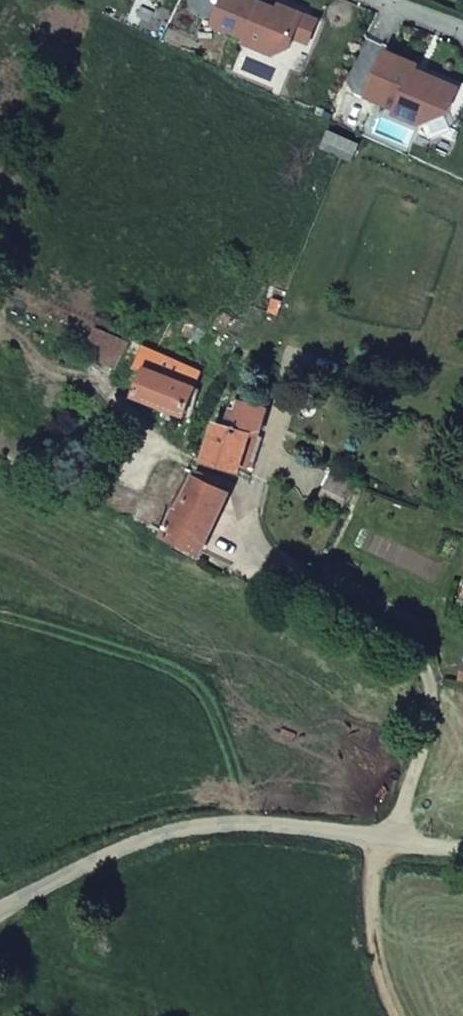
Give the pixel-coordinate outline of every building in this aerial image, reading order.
[(255,0),(225,0),(215,24),(248,39),(246,43),(275,55),(290,49),(295,37),(304,15),(281,6),(279,10),(255,0)] [(318,21),(304,15),(295,37),(309,43),(318,21)] [(418,65),(387,52),(369,97),(398,109),(396,114),(421,124),(448,114),(459,89),(426,74),(423,80),(414,76),(416,70),(418,65)] [(426,74),(416,70),(414,76),(423,80),(426,74)] [(355,163),(363,147),(331,132),(323,148),(355,163)] [(128,345),(96,330),(84,353),(117,369),(128,345)] [(202,372),(144,346),(136,365),(146,370),(136,399),(164,410),(160,418),(175,425),(180,416),(185,418),(202,372)] [(207,461),(240,471),(241,471),(243,465),(253,434),(260,437),(268,411),(242,403),(239,411),(236,410),(231,427),(220,424),(207,461)] [(264,438),(260,437),(253,434),(243,465),(253,469),(264,438)] [(330,476),(318,501),(341,513),(353,488),(330,476)] [(178,518),(169,536),(201,552),(227,496),(197,481),(180,519),(178,518)] [(362,492),(365,485),(358,482),(355,489),(362,492)]
